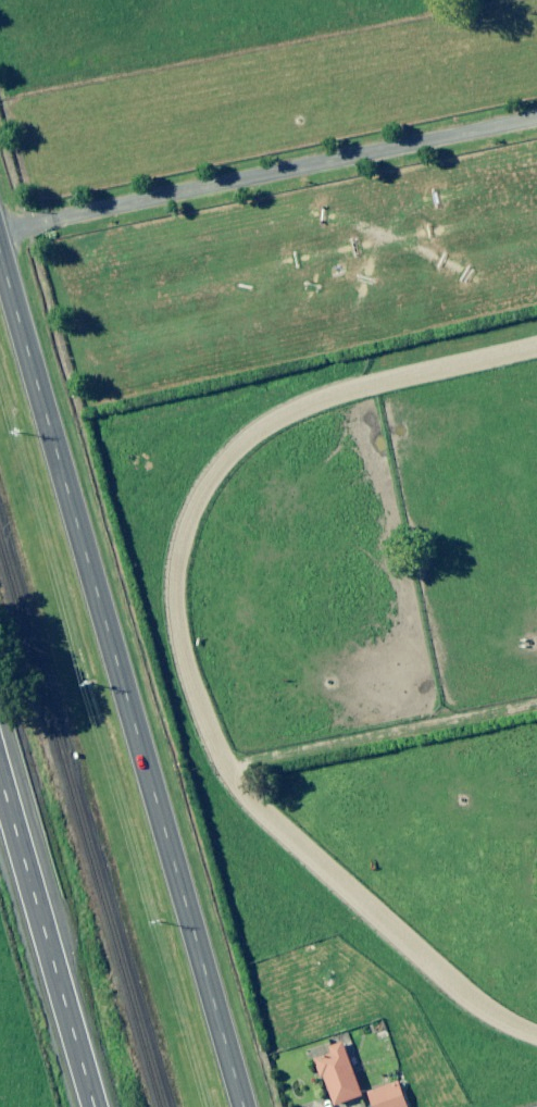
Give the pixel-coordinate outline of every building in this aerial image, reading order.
[(388,1031),(385,1020),(373,1023),(376,1034),(388,1031)] [(333,1053),(321,1057),(338,1105),(364,1096),(346,1043),(331,1048),(333,1053)] [(415,1080),(415,1062),(405,1062),(405,1080),(415,1080)] [(401,1081),(397,1070),(381,1076),(385,1087),(401,1081)] [(405,1083),(371,1094),(376,1106),(412,1106),(405,1083)]
